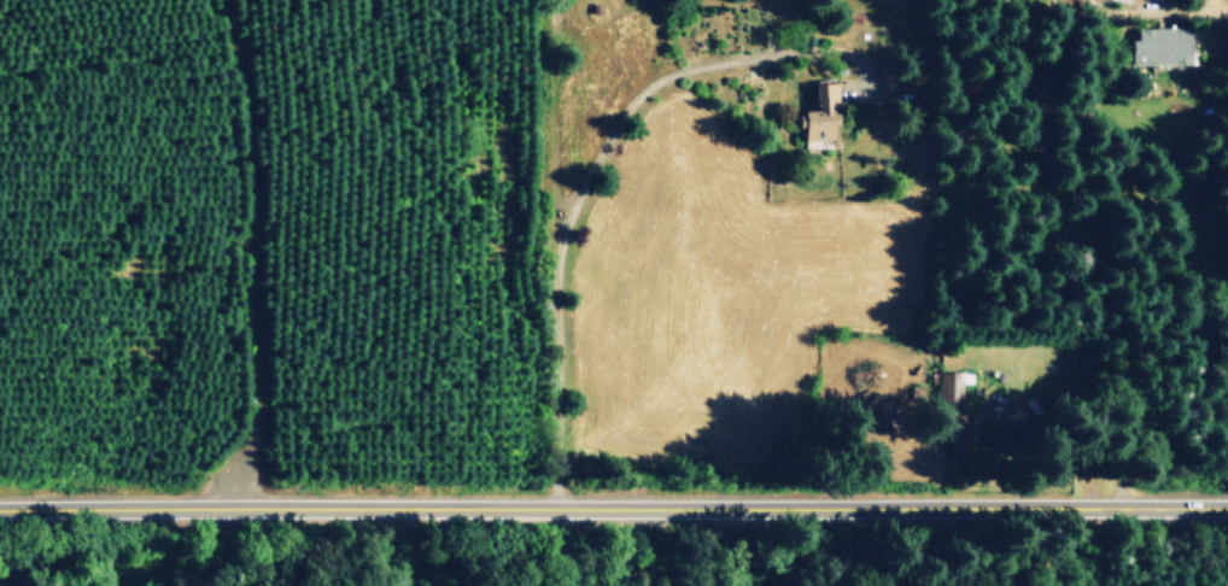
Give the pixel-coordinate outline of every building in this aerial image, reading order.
[(1124,65),(1124,41),(1131,40),(1131,29),(1185,28),(1186,64),(1124,65)] [(814,84),(815,111),(797,112),(798,127),(803,127),(804,140),(833,139),(832,125),(839,125),(838,111),(835,111),(834,83),(814,84)] [(948,450),(952,411),(931,410),(931,400),(908,399),(910,387),(929,388),(930,371),(971,374),(966,451),(948,450)]
